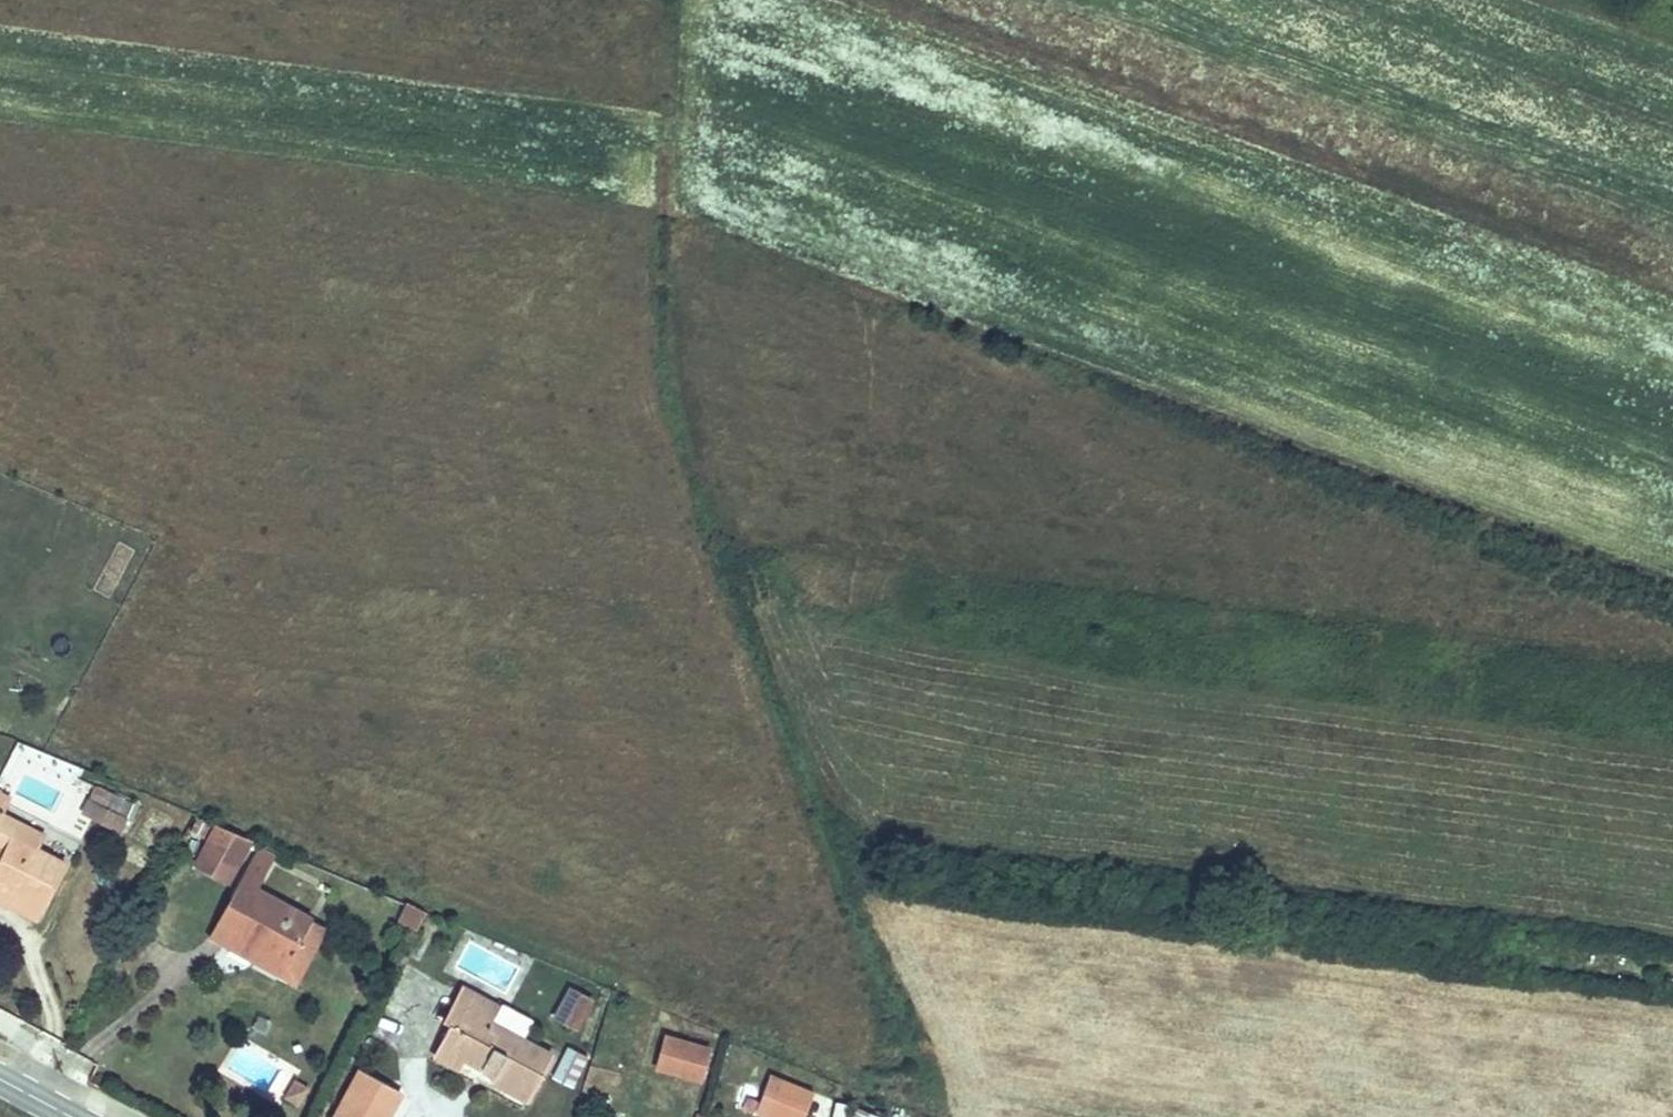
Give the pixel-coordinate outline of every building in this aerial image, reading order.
[(98,780),(80,811),(119,833),(137,803),(98,780)] [(16,899),(15,903),(31,911),(55,862),(3,836),(9,823),(0,819),(0,891),(16,899)] [(191,863),(231,882),(252,838),(212,819),(191,863)] [(249,848),(239,868),(256,877),(265,857),(249,848)] [(237,905),(221,941),(235,948),(241,944),(278,963),(301,917),(250,890),(256,877),(239,868),(223,898),(237,905)] [(417,928),(423,908),(404,902),(398,923),(417,928)] [(235,948),(221,941),(218,947),(272,974),(278,963),(241,944),(235,948)] [(576,1030),(594,996),(569,982),(550,1016),(576,1030)] [(460,989),(451,1005),(485,1022),(494,1007),(460,989)] [(485,1022),(451,1005),(439,1024),(449,1030),(434,1058),(457,1070),(463,1061),(492,1076),(489,1083),(528,1104),(552,1057),(485,1022)] [(705,1082),(713,1051),(671,1041),(663,1071),(705,1082)] [(402,1087),(352,1065),(329,1116),(389,1116),(402,1087)] [(817,1098),(775,1082),(763,1115),(769,1116),(809,1116),(817,1098)] [(306,1106),(311,1098),(298,1089),(293,1098),(306,1106)] [(301,1115),(306,1106),(293,1098),(288,1106),(301,1115)]
